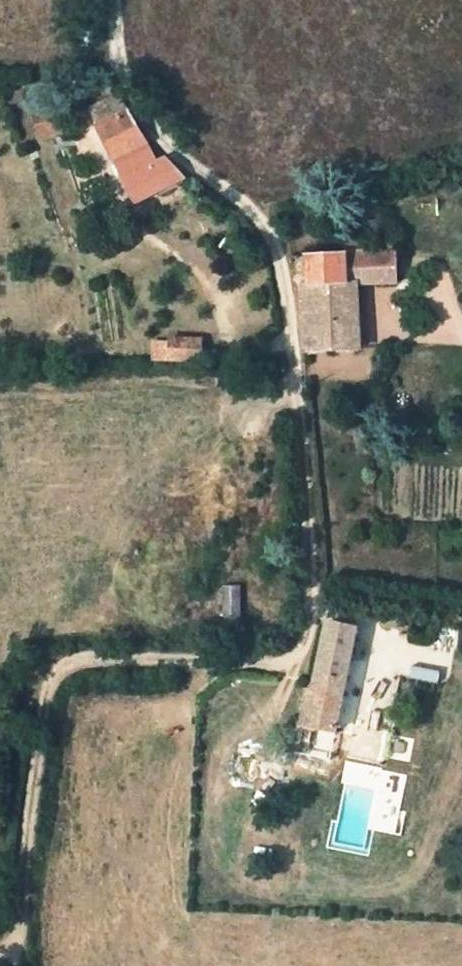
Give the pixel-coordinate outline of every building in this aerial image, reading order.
[(182,180),(168,160),(157,164),(144,142),(146,141),(126,108),(123,104),(108,112),(112,122),(97,130),(134,206),(182,180)] [(354,284),(395,282),(394,253),(299,257),(301,310),(302,351),(357,349),(354,284)] [(407,281),(395,282),(395,299),(408,299),(407,281)] [(203,339),(171,338),(171,358),(202,359),(203,339)] [(222,587),(223,625),(239,624),(237,587),(222,587)] [(358,628),(328,623),(313,691),(307,690),(301,725),(336,732),(358,628)]
